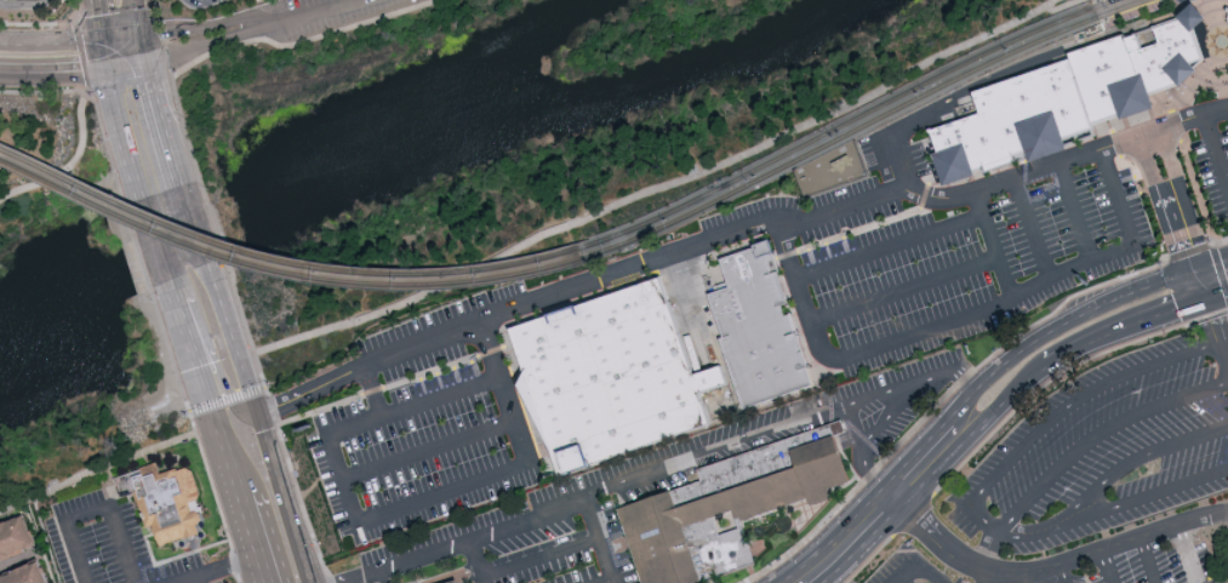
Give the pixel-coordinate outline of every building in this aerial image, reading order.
[(1194,32),(1204,58),(1194,69),(1198,72),(1178,86),(1152,95),(1155,108),(1120,120),(1119,118),(1093,126),(1095,128),(1064,139),(1067,149),(1029,161),(1027,155),(973,172),(975,177),(943,187),(932,155),(936,153),(930,130),(979,113),(972,92),(1062,61),(1069,58),(1068,53),(1124,34),(1125,39),(1180,19),(1177,17),(1193,2),(1207,18),(1194,32)] [(760,400),(741,406),(726,362),(718,337),(721,336),(708,295),(719,288),(727,285),(719,257),(759,242),(765,241),(781,288),(805,362),(811,383),(760,400)] [(685,364),(689,373),(716,362),(722,383),(695,394),(706,424),(685,431),(674,435),(612,458),(558,479),(543,436),(538,422),(519,364),(506,326),(537,315),(611,291),(618,288),(656,276),(659,288),(685,361),(685,364)] [(708,582),(709,582),(647,582),(636,547),(624,551),(619,554),(615,537),(624,535),(630,533),(624,513),(623,509),(623,508),(624,508),(674,490),(697,481),(707,478),(706,467),(771,444),(798,434),(835,421),(839,434),(844,450),(856,482),(845,486),(835,488),(838,499),(816,504),(813,497),(784,508),(771,513),(748,522),(761,562),(708,582)] [(195,464),(164,472),(161,462),(115,475),(121,496),(138,492),(147,526),(157,523),(163,543),(202,533),(200,522),(207,520),(204,509),(195,511),(193,501),(204,498),(195,464)] [(46,557),(37,560),(33,548),(42,545),(31,514),(0,526),(0,582),(56,582),(46,557)]
